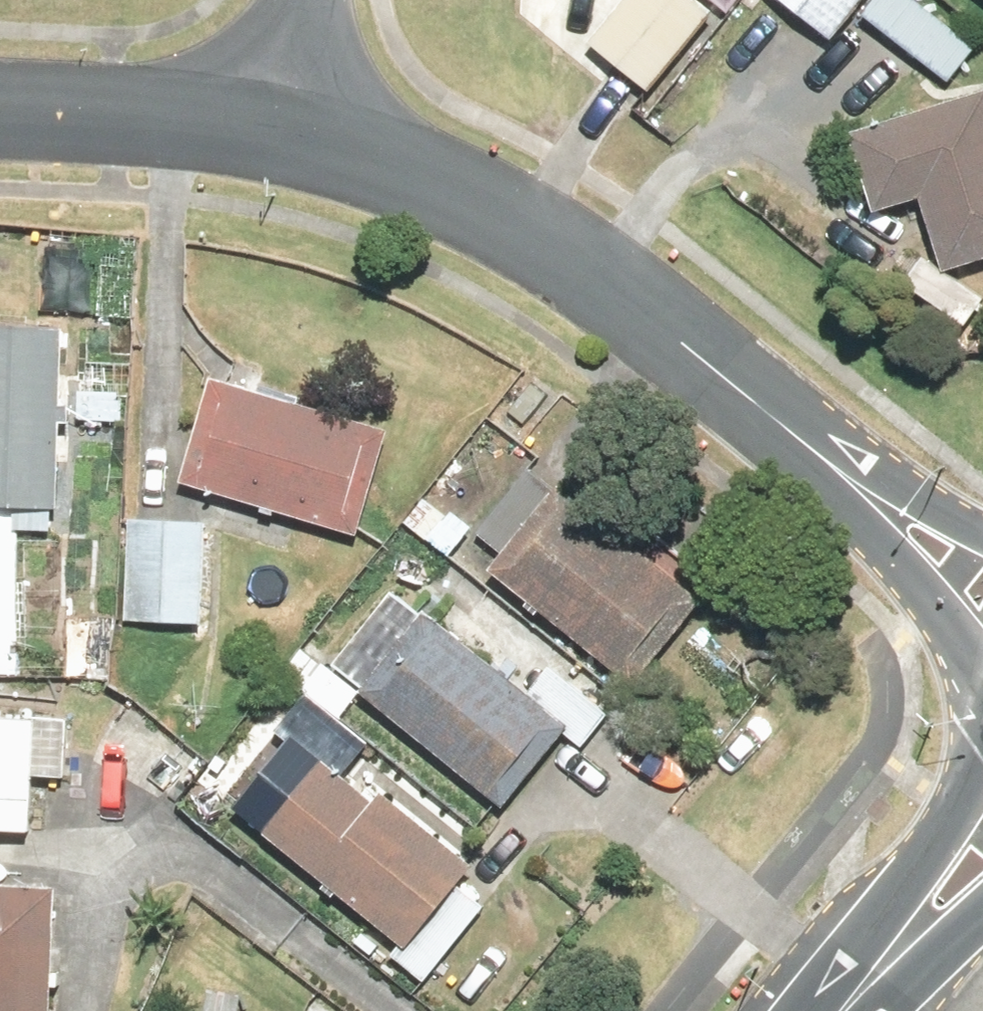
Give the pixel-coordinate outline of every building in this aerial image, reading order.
[(702,0),(608,0),(582,27),(635,78),(707,4),(702,0)] [(820,28),(841,0),(784,0),(820,28)] [(872,205),(917,190),(941,264),(982,250),(982,93),(980,84),(846,128),(872,205)] [(53,490),(62,309),(0,306),(0,487),(53,490)] [(351,517),(380,412),(202,364),(174,469),(351,517)] [(494,540),(484,552),(630,671),(709,573),(535,432),(466,517),(494,540)] [(200,506),(121,502),(115,607),(194,611),(200,506)] [(495,793),(561,709),(389,573),(323,657),(495,793)] [(0,698),(0,812),(23,812),(25,699),(0,698)] [(400,931),(464,852),(323,738),(259,818),(400,931)] [(52,868),(0,866),(0,1010),(47,1010),(52,868)] [(237,976),(199,970),(193,1009),(182,1007),(182,1010),(232,1010),(237,976)]
